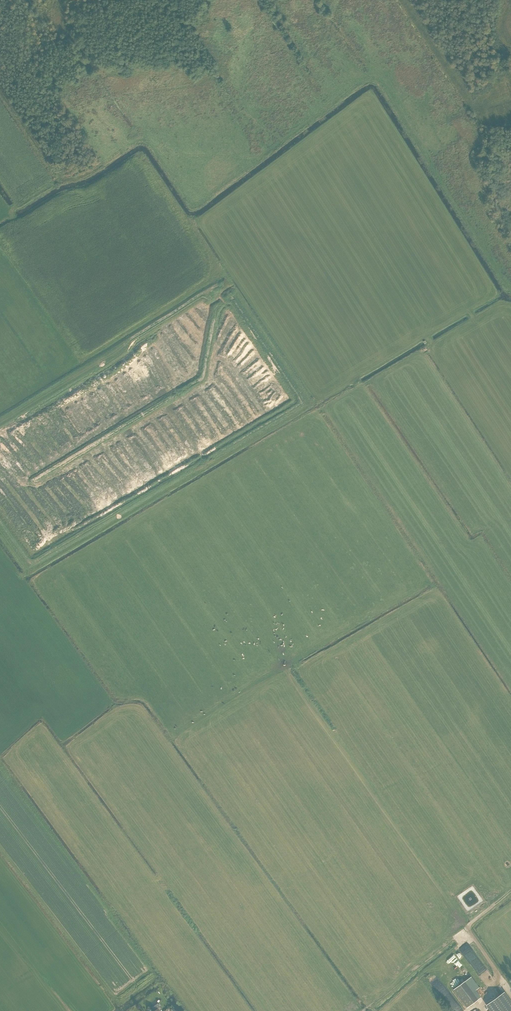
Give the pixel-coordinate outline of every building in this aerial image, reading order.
[(464,972),(468,969),(455,953),(451,956),(464,972)] [(467,1008),(478,999),(470,989),(475,985),(470,978),(465,981),(453,990),(467,1008)] [(441,980),(435,983),(449,1004),(454,1001),(441,980)] [(486,1005),(491,1010),(510,1010),(510,1001),(504,992),(486,1005)]
